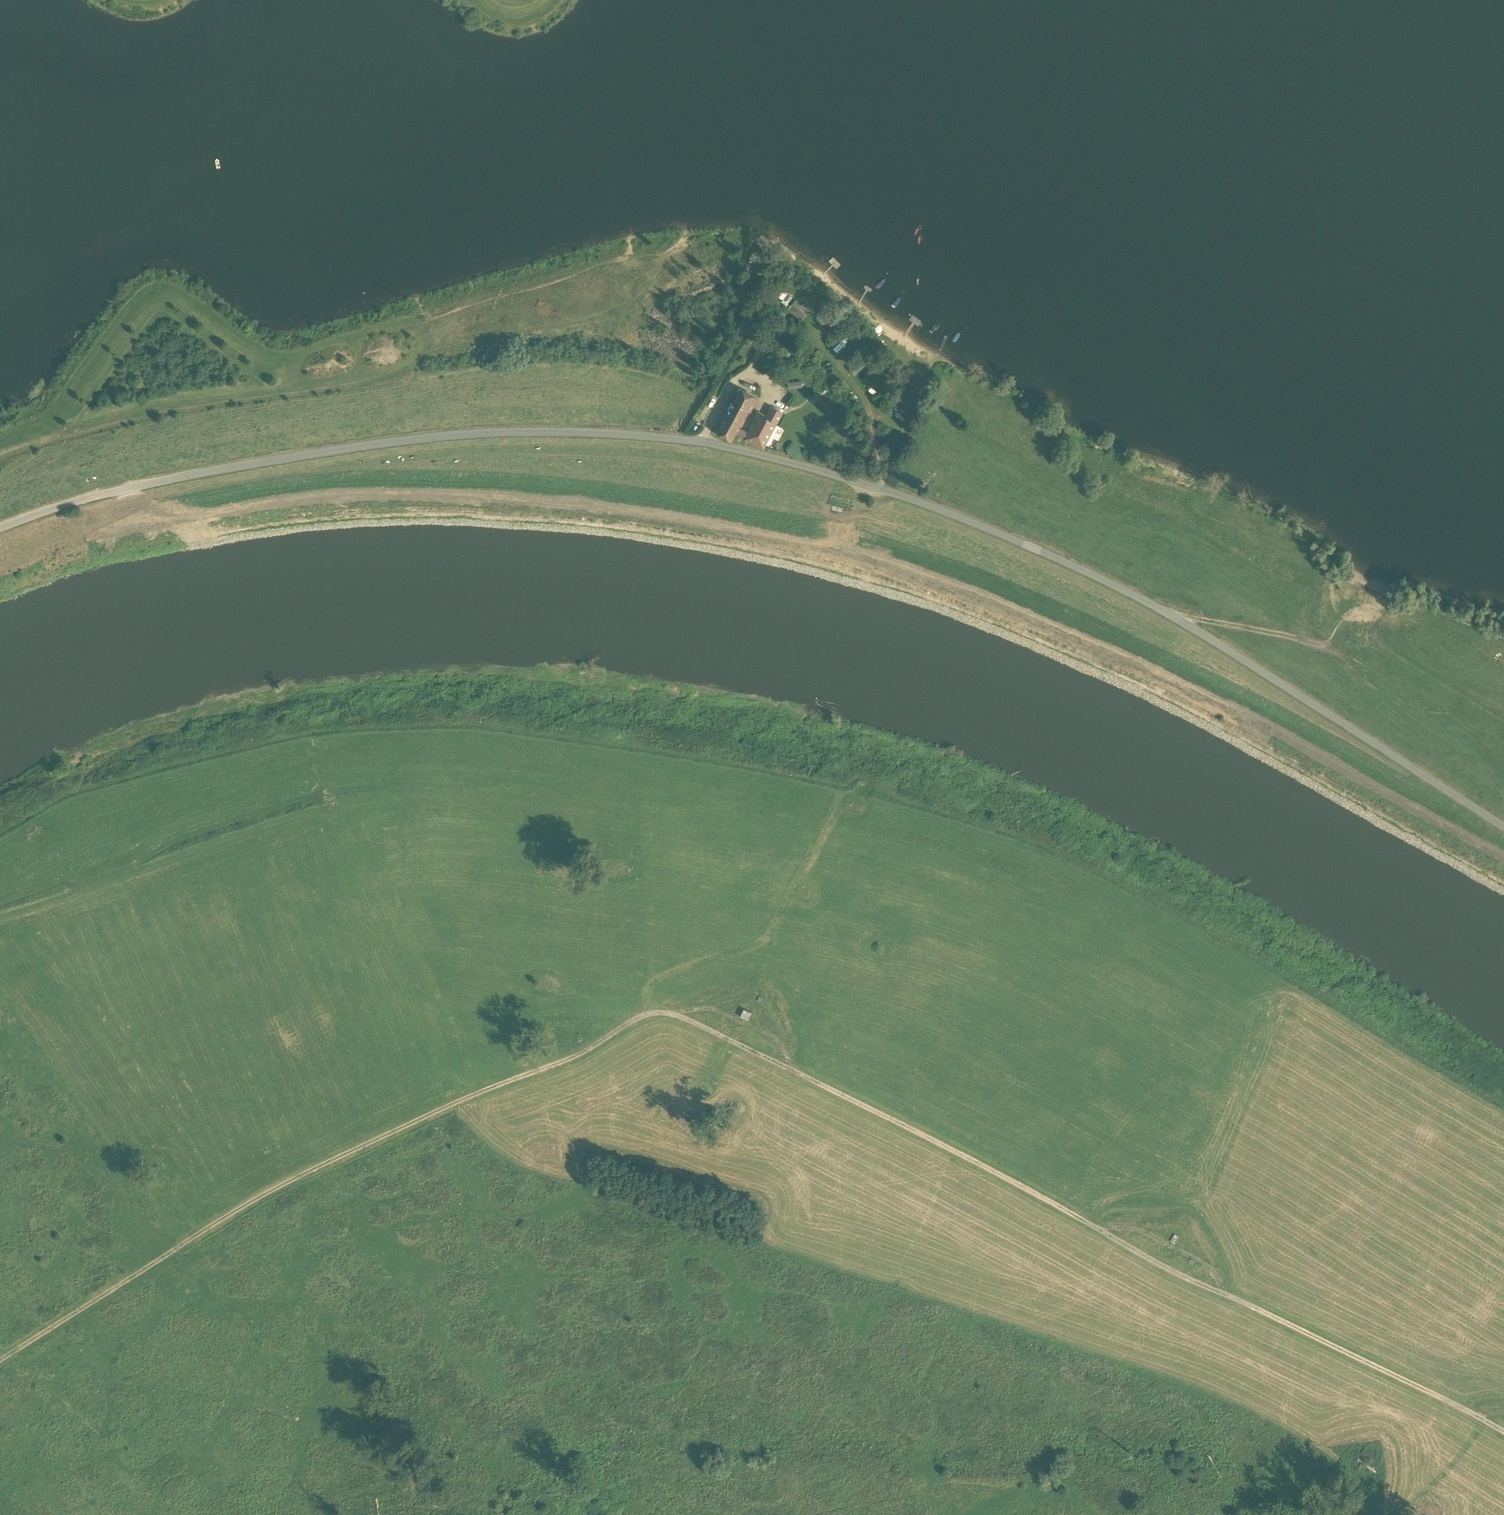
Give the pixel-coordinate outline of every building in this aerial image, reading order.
[(808,308),(795,298),(788,308),(801,318),(808,308)] [(841,327),(827,342),(837,351),(851,336),(841,327)] [(854,375),(870,361),(864,354),(848,368),(854,375)] [(750,411),(757,397),(739,387),(732,402),(750,411)] [(732,402),(717,431),(731,439),(747,410),(732,402)] [(762,447),(782,412),(770,405),(765,414),(757,410),(756,412),(757,413),(747,431),(739,426),(735,433),(762,447)] [(748,1020),(752,1012),(744,1008),(740,1016),(748,1020)] [(1175,1234),(1171,1242),(1176,1245),(1180,1237),(1175,1234)]
